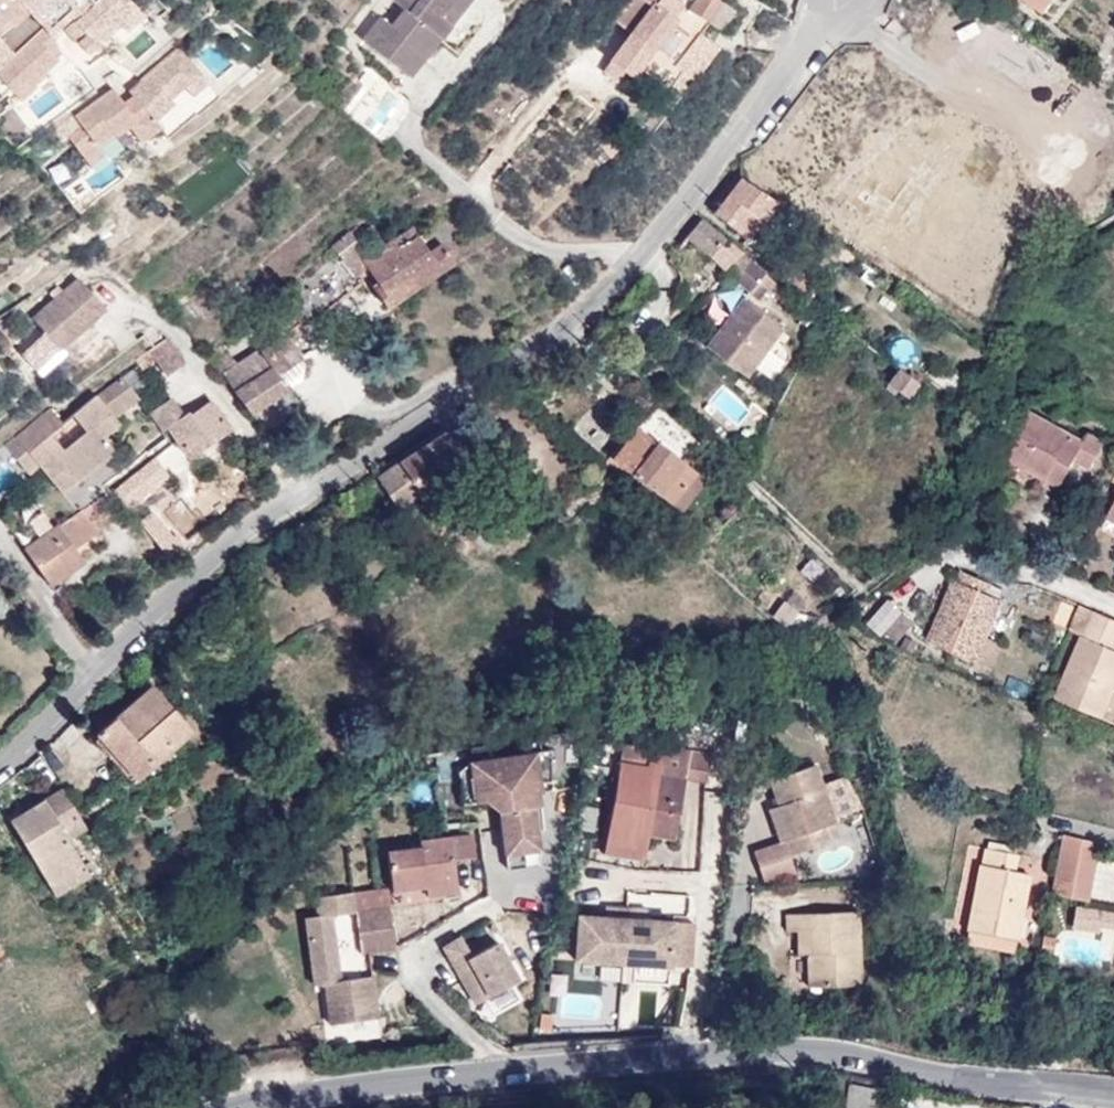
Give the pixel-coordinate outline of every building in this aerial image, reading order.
[(23,100),(36,88),(32,84),(59,59),(40,39),(75,6),(70,0),(0,0),(0,75),(23,100)] [(75,20),(86,34),(78,41),(89,53),(121,25),(138,9),(130,0),(97,0),(75,20)] [(364,40),(408,76),(462,9),(454,2),(455,0),(394,0),(405,9),(392,26),(382,18),(364,40)] [(454,2),(462,9),(468,0),(455,0),(454,2)] [(678,0),(631,0),(616,21),(632,32),(604,70),(618,80),(625,70),(632,76),(676,18),(673,16),(683,4),(678,0)] [(718,0),(696,0),(691,8),(725,28),(735,10),(718,0)] [(1045,12),(1054,0),(1029,0),(1045,12)] [(145,16),(138,9),(121,25),(127,32),(145,16)] [(675,66),(694,80),(716,51),(697,37),(675,66)] [(155,120),(174,103),(169,98),(183,85),(198,73),(177,50),(129,92),(132,95),(122,102),(112,89),(75,115),(84,127),(69,137),(88,164),(103,154),(96,143),(112,131),(116,137),(130,127),(140,141),(161,127),(155,120)] [(1098,78),(1102,69),(1096,65),(1093,74),(1098,78)] [(1102,69),(1098,78),(1113,89),(1113,78),(1102,69)] [(366,72),(360,80),(370,88),(376,80),(366,72)] [(183,85),(193,97),(208,84),(198,73),(183,85)] [(747,239),(776,203),(741,179),(715,213),(747,239)] [(425,231),(418,221),(410,226),(417,237),(425,231)] [(753,297),(764,285),(758,279),(765,271),(741,252),(736,258),(721,244),(725,240),(702,221),(688,238),(711,255),(726,269),(724,270),(753,297)] [(355,274),(367,266),(377,281),(371,285),(387,308),(454,262),(441,243),(428,252),(417,237),(410,226),(375,250),(367,256),(358,244),(366,238),(357,226),(331,245),(340,256),(282,298),(303,327),(362,284),(355,274)] [(375,250),(366,238),(358,244),(367,256),(375,250)] [(32,318),(60,350),(106,310),(78,278),(32,318)] [(744,298),(707,347),(747,376),(783,328),(744,298)] [(302,361),(284,335),(263,349),(288,387),(300,379),(302,361)] [(186,363),(166,337),(147,351),(168,377),(186,363)] [(213,362),(226,351),(217,341),(204,352),(213,362)] [(288,387),(263,349),(239,365),(226,351),(213,362),(224,375),(249,413),(288,387)] [(918,384),(899,369),(888,384),(908,398),(918,384)] [(50,408),(5,445),(29,475),(39,467),(62,495),(115,451),(103,436),(93,425),(110,411),(114,416),(139,398),(121,377),(62,423),(50,408)] [(186,415),(173,397),(150,413),(162,431),(168,427),(186,415)] [(189,457),(231,429),(211,401),(191,415),(190,412),(186,415),(168,427),(189,457)] [(682,462),(697,441),(657,405),(637,427),(613,460),(681,509),(704,478),(682,462)] [(103,436),(119,423),(114,416),(110,411),(93,425),(103,436)] [(1085,441),(1028,411),(1004,455),(1048,479),(1059,459),(1072,466),(1075,461),(1090,470),(1105,443),(1089,434),(1085,441)] [(450,476),(470,461),(445,433),(379,477),(398,507),(450,476)] [(1072,466),(1059,459),(1048,479),(1062,486),(1072,466)] [(127,508),(111,488),(82,509),(98,530),(127,508)] [(74,548),(98,530),(82,509),(24,549),(50,584),(83,560),(74,548)] [(986,638),(1002,600),(999,599),(989,595),(993,586),(960,571),(930,642),(976,662),(986,638)] [(1003,590),(993,586),(989,595),(999,599),(1003,590)] [(900,612),(886,600),(865,624),(879,636),(883,632),(900,612)] [(1081,606),(1070,630),(1085,637),(1058,698),(1113,723),(1113,691),(1113,690),(1113,688),(1113,620),(1081,606)] [(896,643),(913,623),(900,612),(883,632),(896,643)] [(993,669),(1003,645),(986,638),(976,662),(993,669)] [(136,780),(192,730),(152,685),(96,735),(136,780)] [(614,797),(607,841),(636,846),(640,822),(676,828),(684,779),(706,783),(711,754),(618,738),(608,796),(614,797)] [(551,781),(551,750),(537,752),(541,782),(551,781)] [(541,782),(537,752),(470,762),(459,771),(464,805),(486,801),(500,812),(507,856),(540,851),(533,807),(542,806),(540,793),(543,792),(541,782)] [(816,764),(770,780),(779,806),(790,838),(786,840),(792,856),(830,842),(825,826),(836,823),(816,764)] [(9,821),(55,895),(89,875),(68,840),(87,828),(62,788),(9,821)] [(790,838),(779,806),(769,809),(780,842),(786,840),(790,838)] [(676,828),(640,822),(636,846),(607,841),(605,853),(644,860),(648,835),(674,839),(676,828)] [(471,833),(421,841),(421,847),(387,852),(393,891),(428,886),(457,882),(454,859),(474,856),(471,833)] [(1062,834),(1051,890),(1088,897),(1099,843),(1062,834)] [(1018,855),(1020,848),(989,842),(987,849),(1018,855)] [(984,849),(968,929),(1016,938),(1029,874),(1015,872),(1018,855),(987,849),(984,849)] [(538,865),(540,851),(507,856),(509,869),(538,865)] [(459,893),(457,882),(428,886),(430,897),(459,893)] [(387,888),(355,893),(357,913),(390,908),(387,888)] [(331,1025),(378,1019),(373,976),(341,980),(332,916),(357,913),(355,893),(316,898),(318,916),(305,918),(314,985),(325,984),(331,1025)] [(1077,905),(1075,930),(1113,933),(1113,907),(1077,905)] [(362,952),(395,947),(390,908),(357,913),(362,952)] [(624,962),(627,909),(607,908),(606,919),(580,918),(577,959),(624,962)] [(694,925),(646,922),(647,910),(627,909),(624,962),(691,966),(694,925)] [(860,912),(787,915),(787,932),(797,932),(807,932),(808,955),(809,988),(863,986),(860,912)] [(1016,938),(968,929),(966,944),(1013,953),(1016,938)] [(808,955),(807,932),(797,932),(798,955),(808,955)] [(461,936),(443,946),(475,1004),(518,981),(498,944),(472,957),(461,936)] [(849,1087),(845,1107),(882,1107),(885,1094),(849,1087)]
